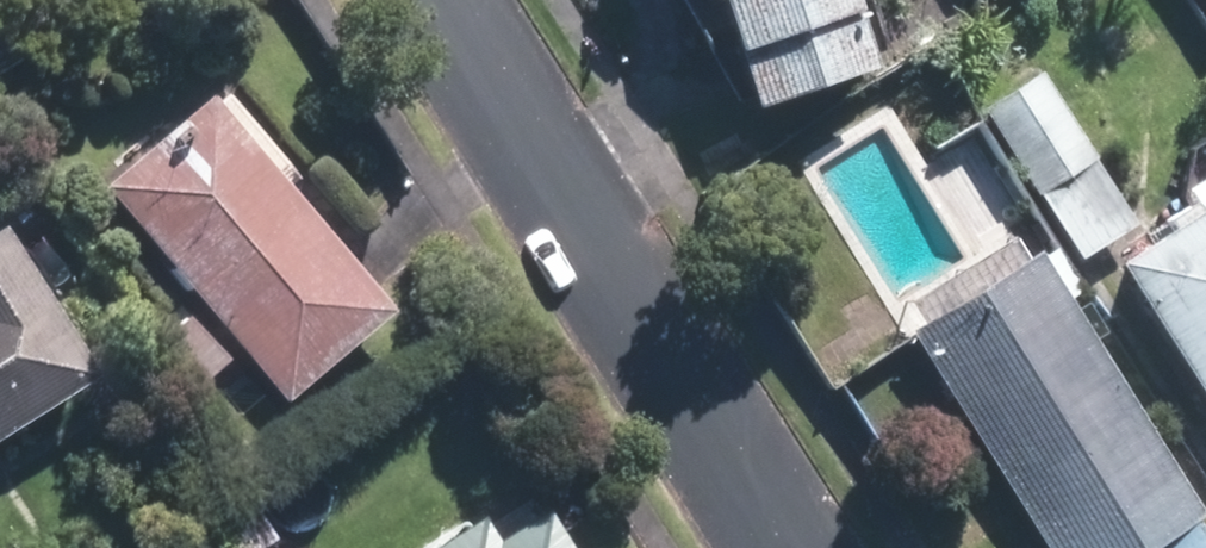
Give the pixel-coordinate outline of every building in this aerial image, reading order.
[(768,96),(885,58),(866,0),(736,0),(768,96)] [(990,106),(1086,255),(1157,209),(1061,61),(990,106)] [(114,182),(295,397),(405,306),(223,90),(114,182)] [(1130,255),(1205,377),(1205,208),(1130,255)] [(110,370),(14,219),(0,228),(0,440),(110,370)] [(1046,249),(918,329),(1056,547),(1205,547),(1205,504),(1046,249)] [(223,547),(264,547),(283,538),(259,494),(208,522),(223,547)] [(558,505),(506,537),(493,516),(442,547),(585,547),(558,505)]
